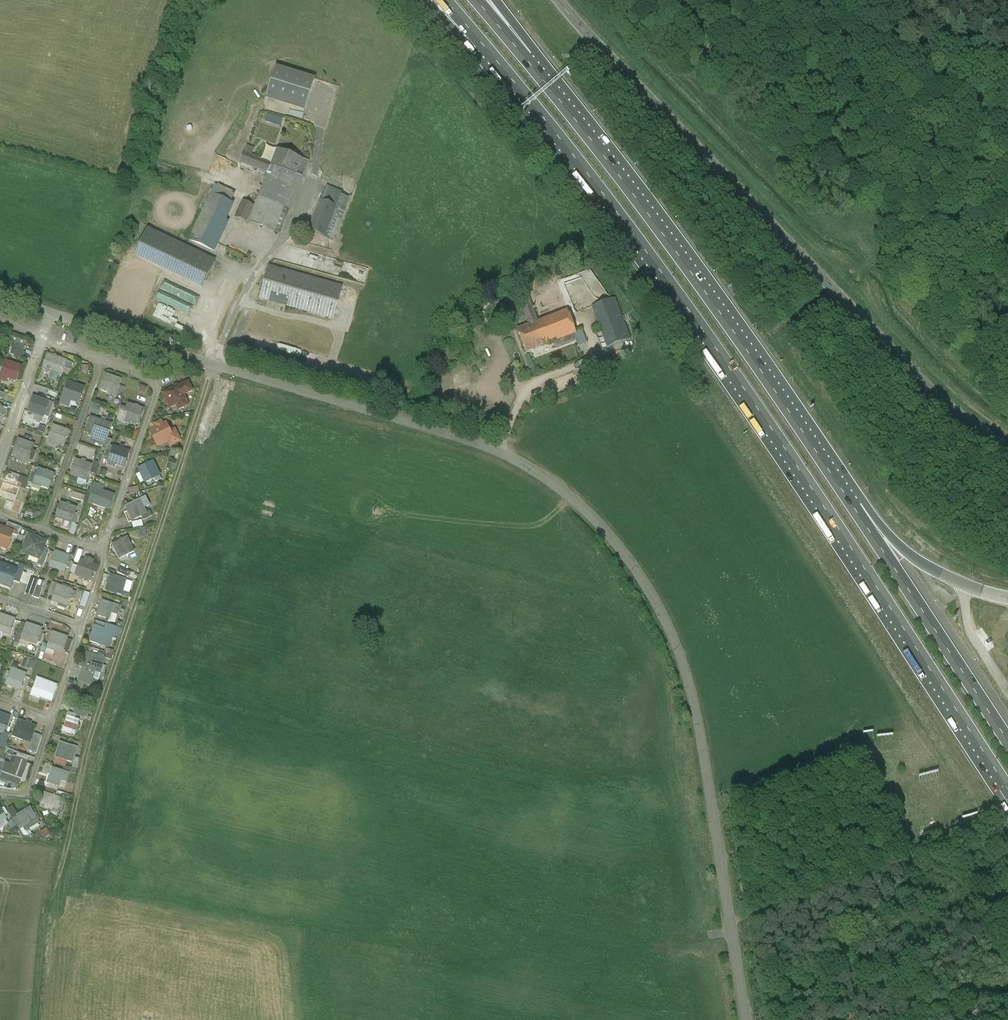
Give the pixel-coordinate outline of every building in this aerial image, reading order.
[(267,98),(310,109),(318,76),(275,66),(267,98)] [(264,122),(280,127),(283,118),(267,113),(264,122)] [(307,162),(278,151),(265,184),(294,195),(307,162)] [(294,195),(265,184),(251,221),(280,232),(294,195)] [(217,185),(190,239),(210,250),(233,205),(229,203),(234,193),(217,185)] [(343,194),(344,191),(327,185),(310,231),(335,240),(350,197),(343,194)] [(215,262),(148,230),(138,250),(205,282),(215,262)] [(342,288),(269,267),(260,299),(333,319),(342,288)] [(567,310),(538,322),(527,291),(517,295),(528,325),(517,330),(526,353),(574,334),(576,334),(576,333),(567,310)] [(592,307),(607,348),(630,339),(615,298),(592,307)] [(582,331),(576,333),(576,334),(574,334),(578,346),(586,343),(582,331)] [(27,339),(10,333),(7,340),(14,343),(24,346),(27,339)] [(24,346),(14,343),(12,349),(16,350),(24,353),(26,347),(24,346)] [(24,353),(16,350),(14,356),(24,359),(24,353)] [(64,360),(48,355),(43,369),(58,375),(59,373),(62,365),(64,360)] [(6,362),(4,368),(0,367),(0,368),(0,374),(2,374),(0,378),(0,380),(7,382),(8,379),(16,382),(22,367),(6,362)] [(121,381),(105,375),(100,390),(109,393),(108,394),(116,397),(117,392),(120,386),(121,381)] [(188,382),(164,394),(166,400),(169,399),(173,407),(176,405),(186,401),(183,396),(192,392),(188,382)] [(84,389),(68,384),(64,396),(61,404),(68,407),(70,401),(79,404),(84,389)] [(141,386),(139,392),(146,394),(148,388),(141,386)] [(0,393),(0,399),(7,401),(9,396),(0,393)] [(53,404),(33,397),(28,412),(36,415),(34,421),(42,423),(44,417),(49,418),(53,404)] [(186,401),(176,405),(179,410),(188,406),(186,401)] [(91,413),(99,416),(102,406),(94,404),(91,413)] [(144,410),(128,405),(126,410),(124,417),(123,419),(139,425),(144,410)] [(121,408),(118,418),(123,419),(124,417),(126,410),(121,408)] [(112,425),(91,418),(86,432),(93,435),(91,442),(103,446),(102,449),(103,450),(107,451),(109,446),(111,441),(107,440),(112,425)] [(166,425),(151,432),(154,438),(156,437),(160,445),(173,439),(166,425)] [(69,432),(53,426),(51,434),(49,438),(49,439),(56,441),(55,444),(64,447),(69,432)] [(34,446),(18,440),(13,455),(21,458),(19,462),(27,465),(29,461),(32,451),(34,446)] [(109,446),(107,451),(106,454),(111,455),(109,460),(109,462),(124,467),(129,453),(109,446)] [(92,466),(76,461),(71,475),(79,478),(77,482),(85,485),(92,466)] [(153,462),(138,470),(140,474),(142,473),(147,483),(154,479),(160,476),(153,462)] [(54,475),(38,469),(34,481),(41,484),(40,486),(49,489),(54,475)] [(14,472),(9,480),(24,489),(29,480),(14,472)] [(3,483),(0,492),(0,499),(6,501),(4,508),(12,511),(15,500),(19,488),(3,483)] [(104,487),(95,484),(88,503),(110,511),(115,495),(103,491),(104,487)] [(85,496),(73,492),(71,498),(83,502),(85,496)] [(146,498),(125,507),(127,512),(129,511),(134,520),(141,517),(146,515),(147,514),(144,508),(149,506),(146,498)] [(15,500),(12,511),(18,513),(22,503),(15,500)] [(77,509),(61,503),(56,518),(71,523),(72,521),(75,514),(77,509)] [(21,528),(8,523),(6,530),(13,532),(13,535),(18,537),(21,528)] [(0,528),(0,548),(0,547),(7,549),(13,535),(13,532),(6,530),(0,528)] [(47,542),(28,535),(21,553),(39,560),(40,560),(44,549),(47,542)] [(127,538),(114,544),(121,558),(134,552),(127,538)] [(44,549),(40,560),(39,560),(37,565),(43,568),(50,551),(44,549)] [(70,557),(55,552),(51,564),(57,566),(57,568),(65,571),(66,568),(68,561),(70,557)] [(86,559),(84,562),(81,561),(75,575),(90,581),(93,574),(96,575),(99,567),(92,565),(93,561),(86,559)] [(0,565),(0,584),(11,588),(14,582),(17,571),(0,565)] [(17,571),(14,582),(19,584),(25,567),(20,565),(17,571)] [(130,573),(120,568),(117,573),(128,578),(130,573)] [(21,582),(29,584),(31,577),(23,575),(21,582)] [(126,581),(111,576),(106,590),(117,593),(119,588),(124,589),(126,581)] [(45,582),(39,580),(33,597),(39,599),(45,582)] [(72,591),(57,586),(53,598),(60,600),(59,602),(67,605),(70,596),(72,591)] [(85,592),(80,606),(85,608),(90,594),(85,592)] [(117,606),(103,602),(101,609),(103,610),(101,617),(109,619),(111,613),(115,614),(117,606)] [(1,615),(0,617),(0,631),(11,635),(15,620),(1,615)] [(21,622),(17,634),(23,636),(27,624),(21,622)] [(41,629),(27,624),(23,636),(29,638),(29,641),(37,644),(37,642),(41,631),(41,629)] [(121,629),(106,625),(105,630),(113,633),(112,635),(119,637),(121,629)] [(105,630),(95,627),(93,634),(91,633),(90,636),(91,637),(90,642),(109,648),(112,635),(113,633),(105,630)] [(67,638),(53,633),(49,645),(48,645),(48,647),(55,650),(62,652),(67,639),(67,638)] [(72,641),(67,639),(62,652),(68,654),(72,641)] [(55,650),(48,647),(45,653),(53,655),(55,650)] [(105,659),(87,653),(85,659),(82,659),(80,667),(82,668),(82,671),(94,675),(93,678),(98,680),(105,659)] [(21,665),(33,670),(37,662),(25,656),(21,665)] [(26,674),(11,669),(10,672),(7,681),(14,683),(13,686),(21,689),(26,674)] [(94,675),(82,671),(78,681),(91,685),(93,678),(94,675)] [(55,685),(37,679),(31,695),(38,698),(39,696),(52,700),(57,686),(59,681),(57,680),(55,685)] [(0,714),(0,730),(4,731),(10,717),(0,714)] [(75,719),(68,717),(66,724),(68,725),(66,732),(74,735),(79,720),(75,719)] [(36,727),(18,720),(12,737),(22,740),(23,739),(30,741),(34,733),(36,727)] [(42,736),(34,733),(30,741),(27,750),(36,753),(42,736)] [(76,748),(60,743),(56,757),(72,762),(76,748)] [(29,757),(18,753),(16,758),(17,759),(27,762),(29,757)] [(14,766),(6,763),(5,764),(2,772),(0,779),(0,780),(6,783),(7,780),(17,783),(20,783),(27,762),(17,759),(14,766)] [(69,773),(53,768),(48,783),(65,788),(67,782),(66,782),(69,773)] [(57,791),(46,788),(45,794),(56,797),(57,791)] [(56,797),(45,794),(43,801),(41,808),(51,811),(52,809),(57,811),(60,803),(61,798),(56,797)] [(30,808),(17,816),(24,827),(26,831),(39,823),(34,814),(30,808)] [(24,827),(17,816),(13,819),(20,830),(24,827)]
